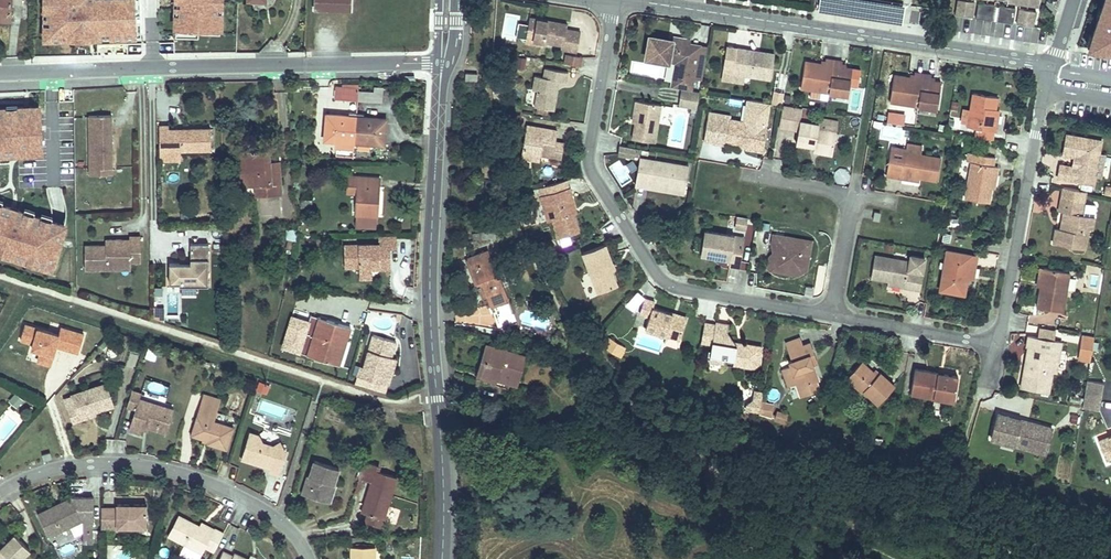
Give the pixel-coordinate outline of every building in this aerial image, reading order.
[(8,22),(8,5),(19,5),(19,0),(0,0),(0,22),(8,22)] [(48,11),(46,11),(45,20),(48,20),(48,38),(87,36),(87,28),(92,28),(93,36),(104,36),(104,34),(126,33),(126,35),(140,35),(139,0),(49,0),(48,11)] [(176,7),(180,8),(179,19),(176,19),(176,35),(198,36),(198,32),(220,32),(221,16),(217,16),(218,0),(177,0),(176,7)] [(350,9),(350,0),(315,0),(315,9),(350,9)] [(956,13),(972,16),(975,1),(970,0),(958,0),(956,13)] [(1102,8),(1105,9),(1102,17),(1099,16),(1093,35),(1097,36),(1095,42),(1095,47),(1110,50),(1110,0),(1105,0),(1102,8)] [(978,1),(976,17),(993,19),(995,4),(987,3),(978,1)] [(999,5),(997,20),(1013,22),(1015,7),(1006,6),(999,5)] [(1019,8),(1017,23),(1034,26),(1036,10),(1027,9),(1019,8)] [(528,11),(525,33),(543,35),(562,39),(561,43),(577,46),(579,35),(563,32),(565,23),(566,18),(528,11)] [(580,26),(565,23),(563,32),(579,35),(580,26)] [(699,88),(703,65),(685,62),(686,52),(689,37),(678,36),(678,39),(665,37),(649,35),(645,55),(675,60),(671,84),(675,85),(698,89),(698,88),(699,88)] [(1089,47),(1095,47),(1095,42),(1097,36),(1093,35),(1089,47)] [(743,49),(744,46),(725,43),(720,75),(733,77),(734,70),(744,72),(768,76),(772,50),(758,48),(758,51),(743,49)] [(580,67),(584,57),(566,51),(563,62),(580,67)] [(703,65),(705,55),(686,52),(685,62),(703,65)] [(820,63),(815,62),(792,59),(788,84),(823,89),(843,92),(847,67),(840,66),(835,65),(836,62),(836,60),(820,58),(820,60),(820,63)] [(553,108),(556,90),(552,90),(554,77),(558,78),(564,79),(566,66),(544,62),(542,74),(534,73),(531,87),(536,87),(533,104),(553,108)] [(744,72),(734,70),(733,77),(743,78),(744,72)] [(478,72),(466,71),(465,79),(477,79),(478,72)] [(913,76),(910,76),(886,73),(882,98),(917,104),(937,107),(941,81),(934,80),(930,79),(930,76),(930,74),(914,71),(914,74),(913,76)] [(355,98),(355,86),(334,86),(333,98),(355,98)] [(357,86),(355,86),(355,98),(380,99),(380,91),(357,91),(357,86)] [(784,90),(774,88),(772,101),(781,103),(784,90)] [(975,124),(974,133),(991,136),(992,127),(995,127),(997,111),(997,110),(995,110),(995,106),(997,93),(972,89),(967,123),(975,124)] [(634,117),(631,138),(654,141),(661,103),(634,98),(632,116),(634,117)] [(974,129),(974,127),(966,126),(968,109),(963,108),(960,127),(974,129)] [(40,155),(37,111),(22,112),(23,132),(16,132),(17,156),(40,155)] [(17,156),(16,132),(23,132),(22,112),(0,113),(0,157),(17,156)] [(347,135),(352,135),(354,115),(325,113),(324,138),(336,140),(337,137),(347,138),(347,135)] [(764,122),(707,113),(702,139),(724,142),(724,139),(738,141),(744,142),(743,147),(760,150),(764,122)] [(354,115),(352,135),(359,136),(359,139),(369,140),(369,142),(382,143),(384,118),(354,115)] [(800,119),(797,142),(814,145),(815,150),(817,152),(819,153),(834,154),(839,120),(821,117),(821,122),(800,119)] [(109,118),(85,119),(87,171),(110,170),(109,150),(107,150),(107,145),(109,145),(109,118)] [(156,122),(156,147),(177,147),(208,146),(207,125),(165,126),(165,122),(156,122)] [(553,129),(525,125),(520,153),(539,157),(540,152),(541,146),(552,148),(551,154),(560,156),(563,140),(555,139),(557,129),(553,129)] [(1104,139),(1068,133),(1065,153),(1076,155),(1074,164),(1062,162),(1059,175),(1096,182),(1098,175),(1104,176),(1108,152),(1102,151),(1104,139)] [(909,147),(908,150),(923,152),(924,143),(910,141),(909,147)] [(241,147),(244,172),(254,171),(255,180),(255,191),(280,189),(279,162),(268,163),(266,145),(241,147)] [(888,173),(904,176),(904,172),(921,175),(938,178),(942,155),(923,152),(908,150),(909,147),(893,145),(888,173)] [(541,146),(540,152),(551,154),(552,148),(541,146)] [(619,146),(618,154),(634,157),(635,153),(639,153),(640,149),(635,148),(619,146)] [(177,147),(156,147),(156,158),(177,158),(177,147)] [(987,199),(991,182),(993,170),(996,171),(997,163),(992,162),(994,153),(972,149),(970,159),(964,195),(987,199)] [(640,158),(638,167),(647,169),(649,160),(640,158)] [(647,169),(638,167),(635,187),(646,189),(647,180),(666,183),(666,187),(685,191),(688,166),(649,160),(647,169)] [(87,171),(87,178),(110,178),(110,170),(87,171)] [(254,171),(244,172),(244,181),(255,180),(254,171)] [(536,187),(541,202),(545,201),(550,217),(556,236),(576,230),(571,213),(571,212),(570,208),(574,207),(567,186),(565,179),(546,184),(536,187)] [(647,180),(646,189),(684,195),(685,191),(666,187),(666,183),(647,180)] [(356,181),(355,217),(376,217),(377,181),(356,181)] [(1092,228),(1097,205),(1095,203),(1085,201),(1085,200),(1078,199),(1080,187),(1065,185),(1060,210),(1065,211),(1069,212),(1066,229),(1062,228),(1057,227),(1054,242),(1086,248),(1089,228),(1092,228)] [(1085,200),(1087,189),(1080,187),(1078,199),(1085,200)] [(300,199),(301,208),(313,207),(312,199),(300,199)] [(545,201),(541,202),(543,210),(546,218),(550,217),(545,201)] [(12,252),(11,255),(27,260),(28,257),(38,260),(37,263),(51,267),(64,223),(0,203),(0,248),(12,252)] [(483,233),(473,235),(474,242),(496,238),(493,227),(483,228),(483,233)] [(733,243),(734,237),(704,232),(703,239),(701,255),(730,260),(729,266),(739,268),(743,244),(733,243)] [(771,260),(769,268),(790,272),(792,263),(798,259),(806,260),(810,239),(773,232),(771,243),(774,244),(772,251),(776,252),(774,258),(774,255),(771,260)] [(104,245),(84,245),(84,269),(105,269),(105,262),(128,261),(138,261),(138,236),(127,236),(127,239),(127,242),(122,242),(119,239),(104,240),(104,245)] [(400,238),(382,237),(381,245),(347,245),(346,266),(359,266),(359,271),(372,271),(372,270),(372,266),(381,266),(381,270),(392,270),(393,254),(387,254),(387,247),(393,248),(399,248),(400,238)] [(176,282),(206,282),(206,241),(188,241),(187,261),(188,264),(184,266),(176,266),(176,261),(166,261),(166,281),(176,281),(176,282)] [(610,262),(613,261),(606,243),(583,252),(599,292),(619,283),(613,270),(610,262)] [(962,291),(966,271),(970,251),(945,247),(938,287),(962,291)] [(469,258),(479,286),(484,284),(488,295),(485,296),(494,320),(511,314),(499,280),(496,280),(493,271),(496,270),(489,251),(469,258)] [(767,265),(769,268),(771,260),(774,255),(774,258),(776,252),(772,251),(768,257),(767,265)] [(871,274),(888,278),(903,280),(903,284),(920,287),(923,271),(908,268),(910,257),(875,251),(871,274)] [(970,251),(966,271),(972,272),(976,252),(970,251)] [(792,263),(790,272),(797,273),(805,265),(806,260),(798,259),(792,263)] [(1041,284),(1044,266),(1039,265),(1036,283),(1041,284)] [(1071,271),(1044,266),(1041,284),(1037,304),(1064,310),(1067,290),(1071,271)] [(484,284),(479,286),(483,297),(485,296),(488,295),(484,284)] [(643,297),(638,312),(649,316),(645,328),(678,339),(685,317),(652,307),(654,301),(643,297)] [(156,307),(157,319),(165,318),(164,307),(156,307)] [(300,337),(295,351),(331,364),(339,339),(344,340),(348,328),(317,319),(310,341),(300,337)] [(758,360),(761,343),(743,340),(739,343),(735,342),(733,339),(733,338),(726,330),(728,323),(715,320),(715,323),(704,321),(701,340),(711,342),(711,344),(714,349),(710,352),(708,359),(718,361),(719,360),(724,355),(735,357),(739,363),(751,365),(758,360)] [(43,353),(40,363),(53,367),(60,345),(68,347),(68,350),(81,354),(87,335),(63,329),(61,336),(28,326),(23,341),(36,345),(34,350),(43,353)] [(1028,361),(1026,361),(1022,385),(1049,390),(1053,369),(1051,368),(1054,350),(1060,350),(1062,339),(1029,333),(1027,344),(1029,345),(1027,356),(1029,356),(1028,361)] [(370,336),(363,358),(360,368),(365,370),(362,379),(393,389),(396,379),(391,377),(396,361),(401,346),(370,336)] [(272,338),(268,353),(275,354),(278,340),(272,338)] [(1093,347),(1094,340),(1083,338),(1079,357),(1090,359),(1093,347)] [(344,340),(339,339),(331,364),(336,365),(344,340)] [(787,384),(797,381),(806,378),(807,382),(817,379),(810,357),(815,355),(810,340),(802,343),(791,347),(789,348),(792,358),(789,359),(791,364),(781,367),(787,384)] [(145,358),(155,361),(158,351),(148,348),(145,358)] [(489,348),(481,378),(502,384),(503,378),(524,385),(530,361),(489,348)] [(1051,368),(1053,369),(1057,369),(1060,350),(1054,350),(1051,368)] [(879,374),(874,369),(863,358),(848,375),(863,390),(866,387),(879,400),(896,382),(883,369),(882,371),(879,374)] [(401,363),(396,361),(391,377),(396,379),(401,363)] [(360,368),(357,367),(354,377),(362,379),(365,370),(360,368)] [(938,376),(938,372),(915,368),(910,393),(934,397),(953,401),(958,376),(944,374),(944,377),(938,376)] [(502,384),(481,378),(479,383),(521,395),(524,385),(503,378),(502,384)] [(1098,408),(1104,381),(1087,378),(1082,405),(1098,408)] [(257,391),(266,394),(270,384),(261,381),(257,391)] [(275,384),(272,395),(286,398),(289,387),(275,384)] [(74,398),(77,409),(81,420),(97,415),(117,408),(110,387),(74,398)] [(763,393),(755,392),(754,396),(748,400),(746,406),(760,408),(761,401),(763,393)] [(135,396),(131,411),(139,413),(132,433),(143,437),(145,432),(146,429),(151,431),(159,434),(164,417),(173,420),(174,414),(142,403),(143,398),(135,396)] [(760,408),(760,410),(771,413),(773,404),(761,401),(760,408)] [(81,420),(77,409),(70,411),(75,425),(97,419),(97,415),(81,420)] [(999,410),(991,435),(1002,438),(1004,434),(1014,437),(1012,441),(1044,450),(1051,425),(1023,417),(1022,420),(1009,416),(1010,413),(999,410)] [(196,438),(207,442),(213,444),(212,447),(230,453),(235,434),(225,430),(215,427),(218,418),(204,414),(196,438)] [(167,437),(173,420),(164,417),(159,434),(167,437)] [(1109,435),(1097,439),(1104,458),(1110,455),(1110,435),(1109,435)] [(245,467),(264,472),(265,468),(274,470),(273,475),(272,480),(281,483),(288,461),(285,451),(284,450),(278,453),(264,448),(262,443),(253,440),(245,467)] [(308,492),(333,501),(340,480),(343,481),(347,468),(321,459),(318,468),(316,468),(308,492)] [(340,480),(333,501),(340,503),(347,482),(343,481),(340,480)] [(362,517),(366,519),(384,524),(388,511),(393,493),(371,487),(366,505),(362,517)] [(51,539),(78,526),(76,521),(84,518),(86,522),(86,530),(95,530),(95,501),(75,501),(63,506),(65,510),(61,511),(60,508),(40,517),(51,539)] [(120,510),(104,510),(104,533),(120,533),(120,530),(150,529),(151,529),(151,506),(119,506),(120,510)] [(384,524),(366,519),(363,527),(381,532),(384,524)] [(227,542),(218,537),(216,538),(215,541),(202,535),(182,525),(171,546),(187,553),(199,558),(208,558),(210,556),(216,558),(219,558),(227,542)] [(215,541),(216,538),(204,532),(202,535),(215,541)] [(34,550),(19,534),(2,548),(3,551),(0,551),(0,558),(23,558),(34,550)] [(380,548),(356,547),(356,558),(379,558),(380,548)]
